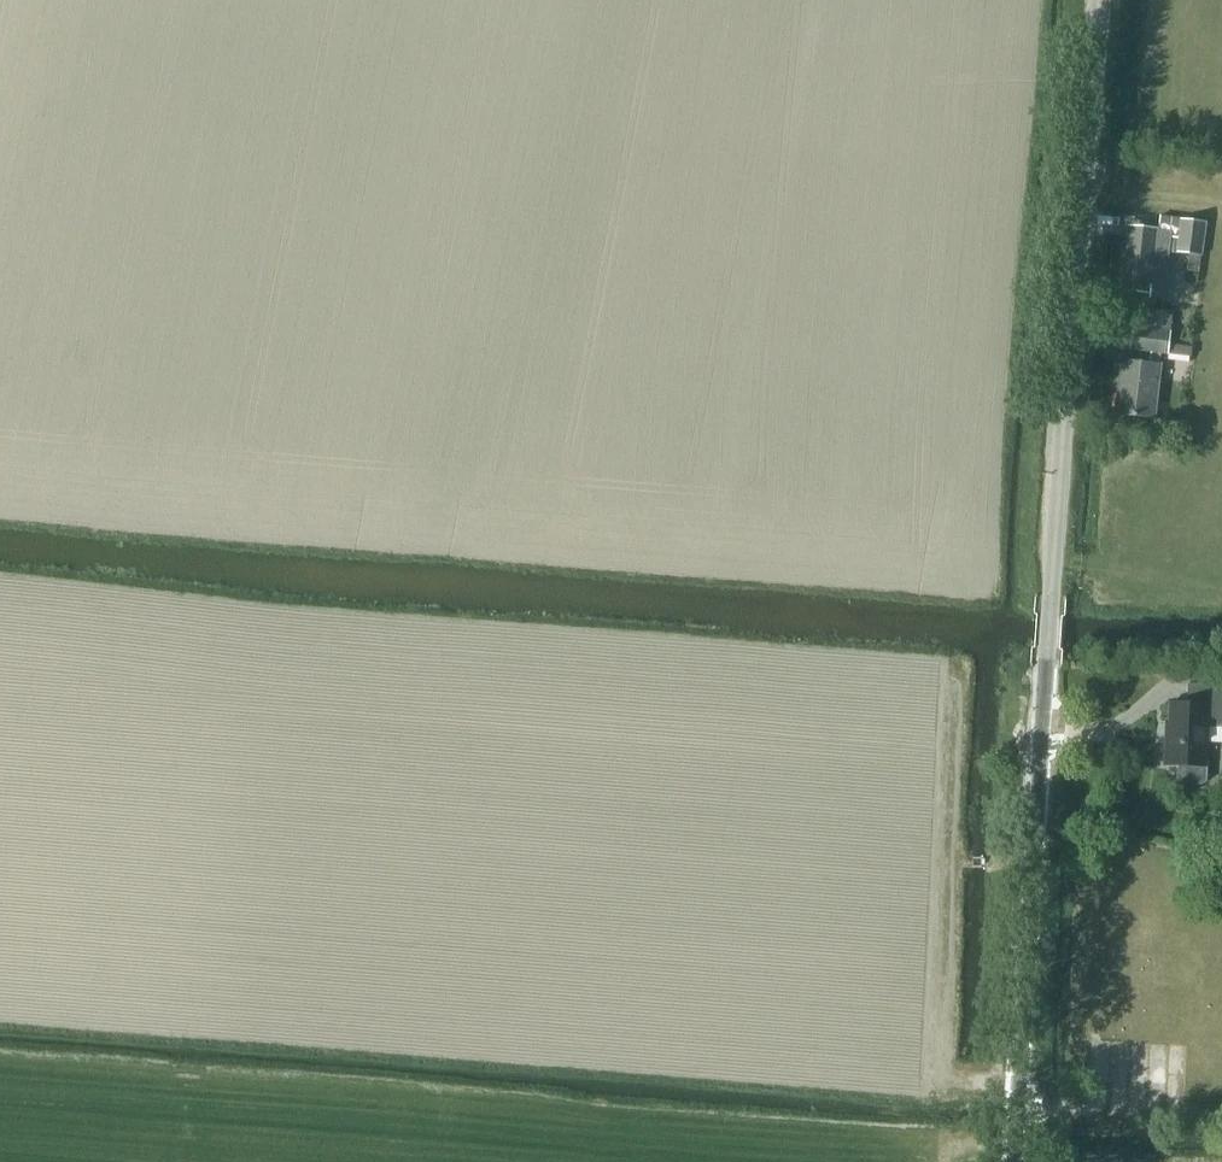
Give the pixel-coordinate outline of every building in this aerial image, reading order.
[(1201,257),(1206,223),(1182,220),(1177,254),(1201,257)] [(1162,300),(1169,239),(1157,237),(1158,231),(1129,228),(1122,291),(1150,294),(1150,298),(1162,300)] [(1145,311),(1143,329),(1170,333),(1171,314),(1145,311)] [(1170,333),(1143,329),(1133,328),(1130,350),(1151,352),(1149,364),(1122,361),(1115,415),(1154,419),(1161,366),(1159,366),(1160,354),(1168,354),(1170,333)] [(1164,765),(1183,766),(1183,780),(1187,784),(1200,784),(1205,781),(1206,767),(1208,728),(1221,728),(1221,685),(1187,684),(1187,704),(1169,703),(1167,749),(1164,749),(1164,765)]
